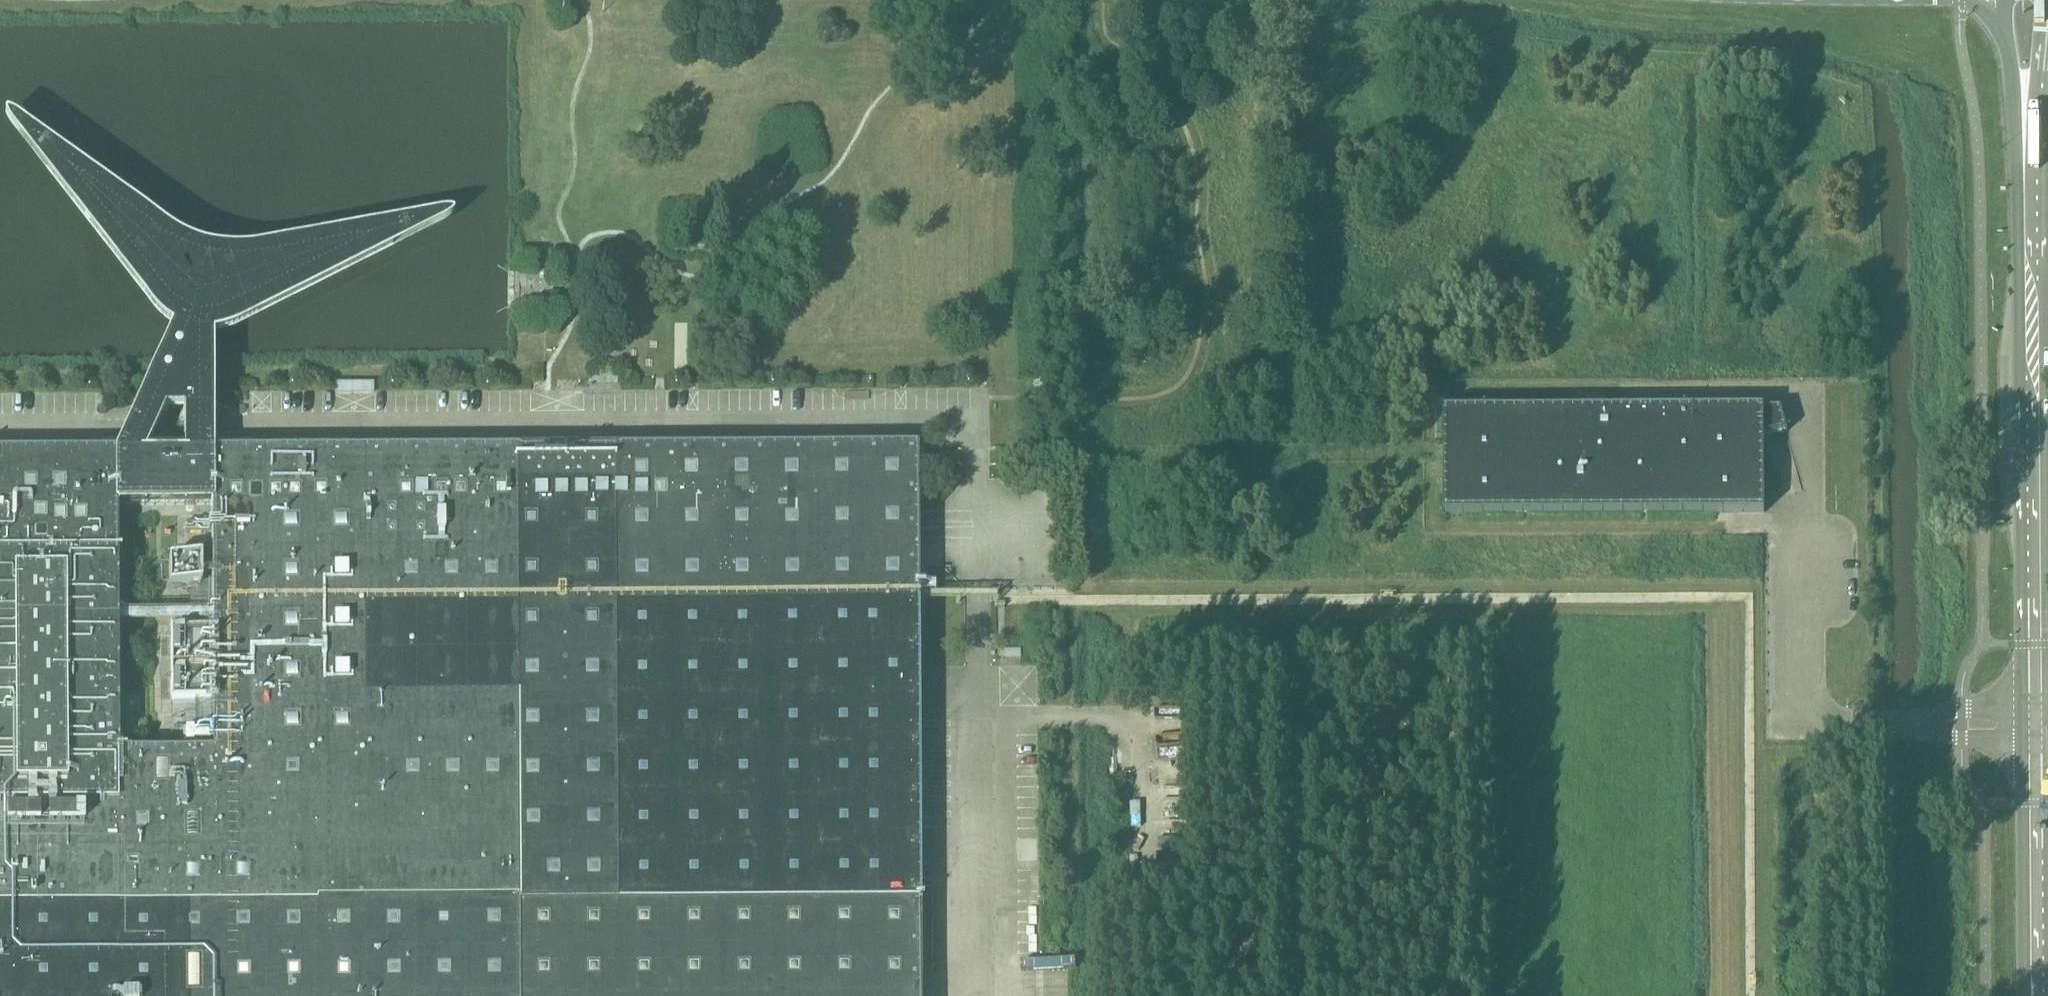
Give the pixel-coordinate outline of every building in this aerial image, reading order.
[(209,249),(203,247),(198,246),(193,244),(188,242),(183,239),(178,237),(171,232),(12,118),(11,117),(10,117),(9,116),(8,117),(6,117),(5,118),(5,120),(5,121),(5,122),(11,131),(21,143),(57,189),(145,304),(161,321),(171,328),(156,362),(115,452),(0,452),(0,995),(919,995),(918,782),(917,457),(917,446),(517,449),(212,451),(212,361),(212,338),(221,335),(230,332),(237,329),(246,325),(256,320),(445,225),(452,219),(452,218),(452,217),(451,216),(438,217),(360,232),(255,251),(250,251),(244,252),(239,252),(233,252),(228,252),(222,251),(217,251),(209,249)] [(1444,515),(1726,513),(1764,513),(1764,439),(1787,432),(1781,409),(1444,410),(1444,452),(1444,515)]
